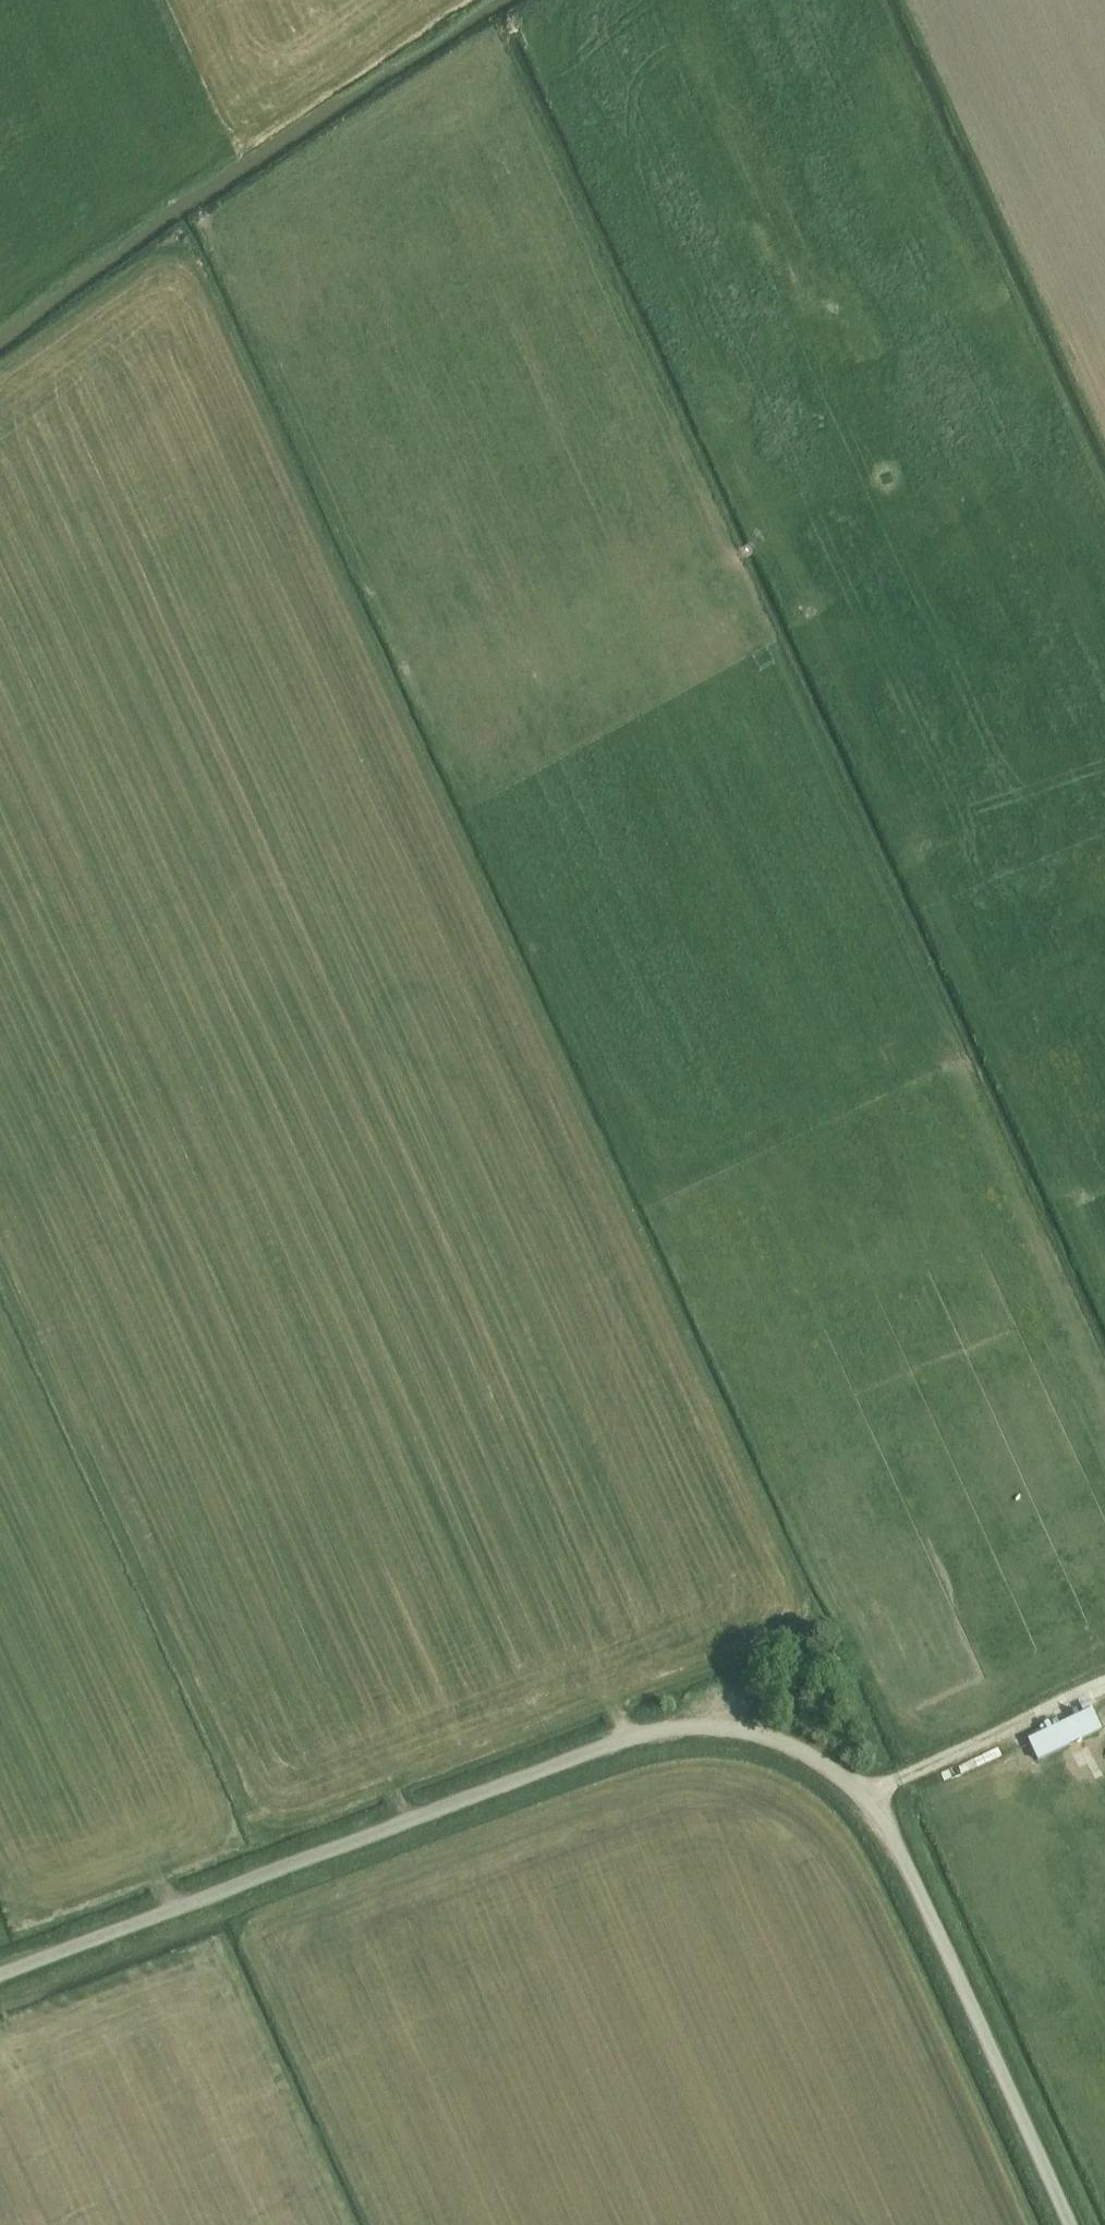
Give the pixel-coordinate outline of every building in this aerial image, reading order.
[(1057,1728),(1031,1743),(1039,1758),(1065,1743),(1057,1728)]
